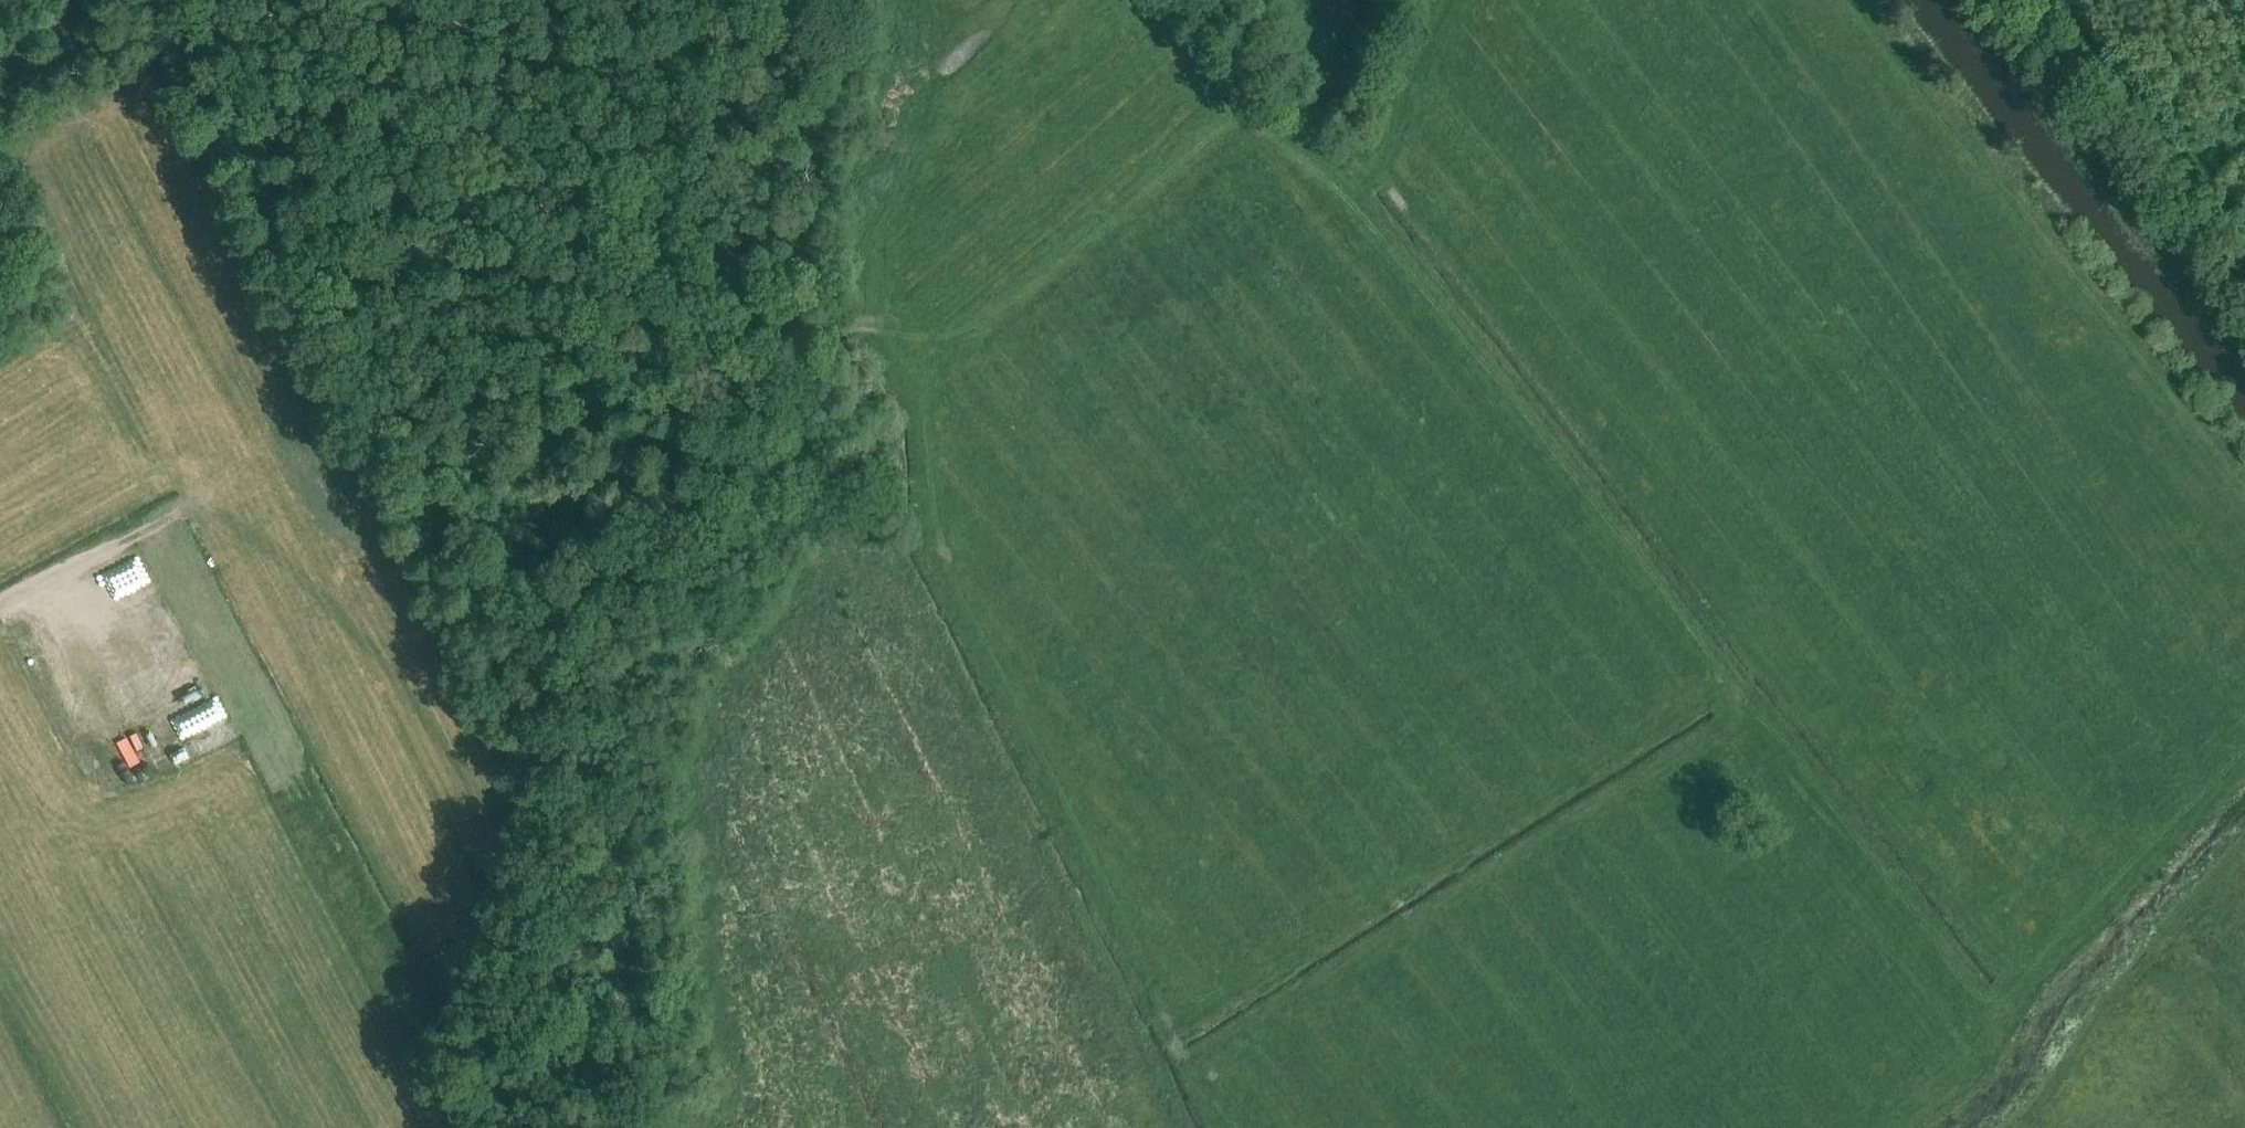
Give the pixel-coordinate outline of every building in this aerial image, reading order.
[(151,698),(116,714),(134,750),(168,733),(151,698)]
